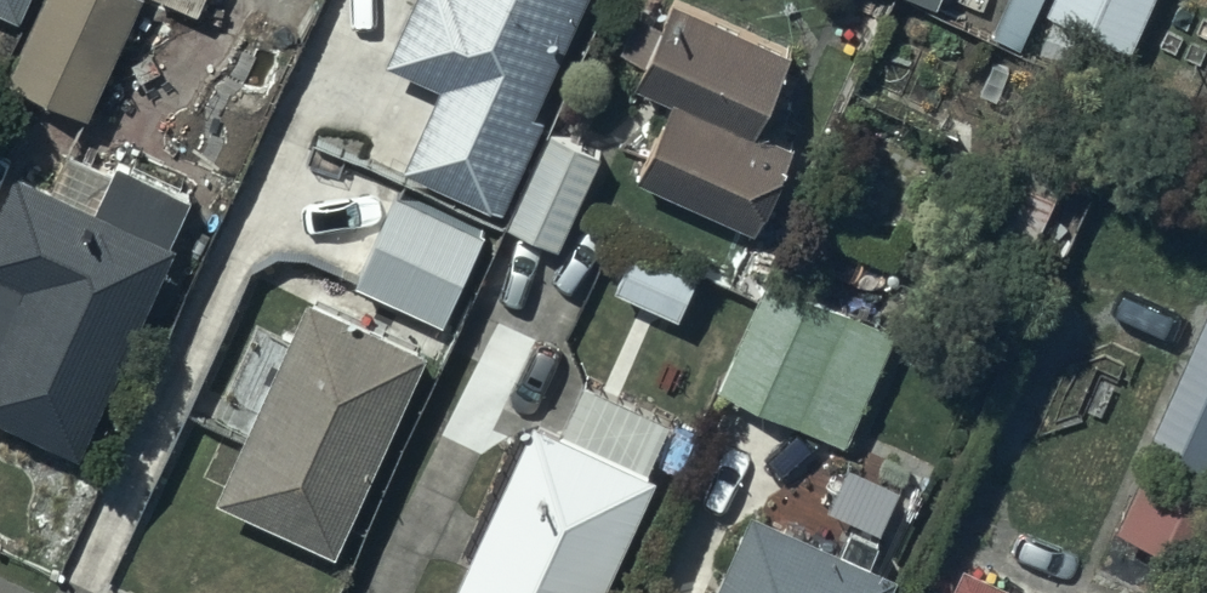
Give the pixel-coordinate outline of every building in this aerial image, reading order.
[(13,69),(93,103),(137,0),(42,0),(13,69)] [(392,51),(445,73),(410,158),(510,198),(547,106),(541,104),(583,0),(413,0),(392,51)] [(711,0),(673,0),(641,73),(674,87),(638,169),(761,222),(801,133),(762,116),(796,37),(711,0)] [(1051,2),(1136,41),(1154,0),(1052,0),(1051,2)] [(605,141),(551,118),(509,213),(563,237),(605,141)] [(19,163),(0,207),(0,407),(80,442),(195,181),(126,150),(104,200),(19,163)] [(488,218),(400,181),(361,274),(449,310),(488,218)] [(703,262),(636,233),(617,278),(684,307),(703,262)] [(900,322),(769,265),(720,376),(851,433),(900,322)] [(435,342),(315,285),(219,485),(339,542),(435,342)] [(1154,424),(1206,448),(1206,306),(1154,424)] [(537,407),(451,592),(597,592),(657,463),(648,459),(672,407),(590,370),(567,421),(537,407)] [(1119,513),(1195,550),(1206,526),(1206,470),(1154,444),(1119,513)] [(754,498),(712,592),(888,592),(902,563),(754,498)] [(969,550),(949,592),(1060,592),(969,550)] [(1095,580),(1089,592),(1123,592),(1095,580)]
